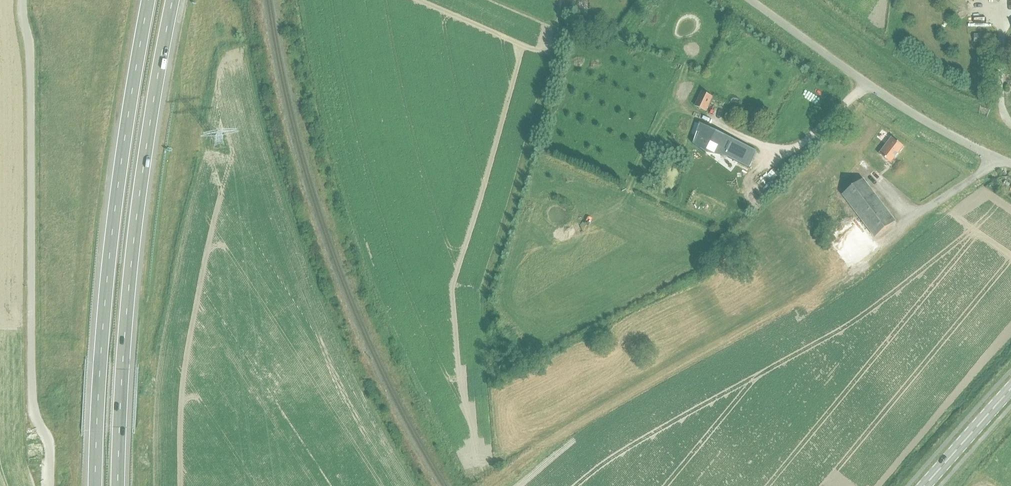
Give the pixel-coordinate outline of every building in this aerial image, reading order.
[(976,33),(977,41),(984,40),(983,32),(976,33)] [(683,82),(681,90),(691,92),(692,84),(683,82)] [(695,106),(706,111),(713,97),(702,92),(695,106)] [(693,144),(706,154),(706,153),(705,152),(708,148),(710,145),(709,145),(710,142),(719,146),(717,149),(719,150),(728,154),(729,155),(728,157),(745,166),(748,160),(741,157),(744,148),(723,138),(722,139),(719,137),(721,133),(700,123),(699,124),(701,125),(698,132),(699,133),(695,141),(696,141),(695,144),(693,143),(693,144)] [(888,132),(881,126),(873,136),(880,142),(888,132)] [(879,154),(891,163),(904,147),(892,137),(879,154)] [(843,195),(875,237),(896,221),(863,179),(843,195)]
